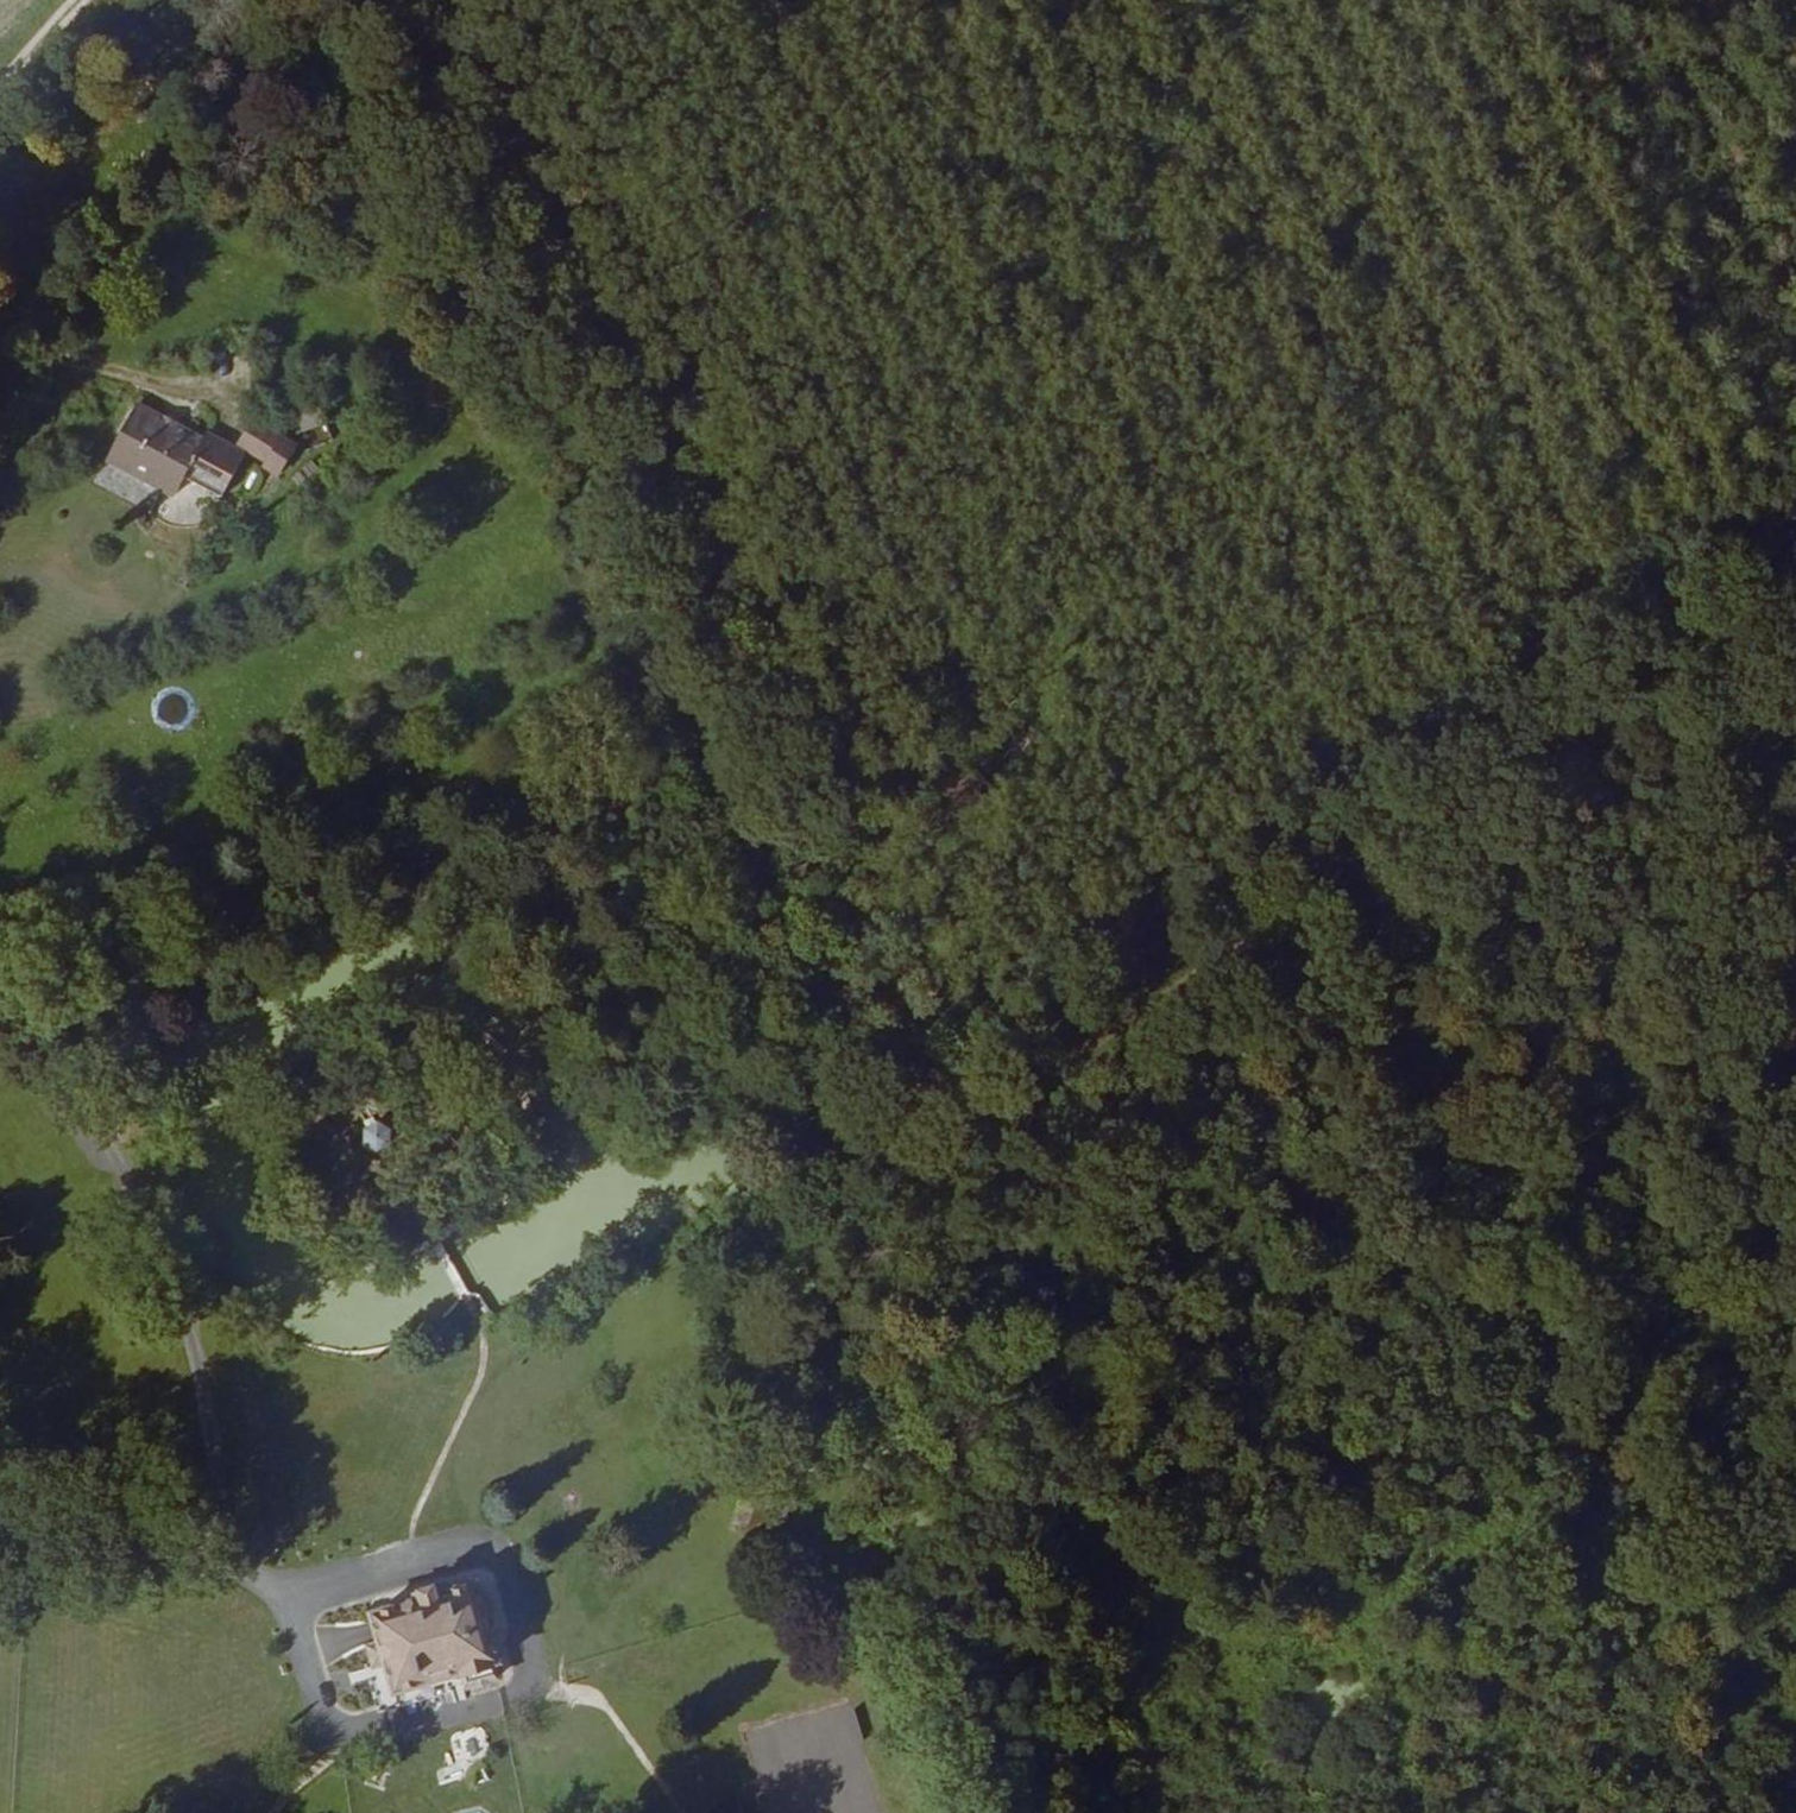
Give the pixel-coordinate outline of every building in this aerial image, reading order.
[(182,477),(223,496),(241,456),(282,474),(299,438),(249,416),(236,445),(133,399),(104,464),(174,495),(182,477)] [(317,404),(296,412),(307,438),(328,430),(317,404)] [(177,686),(152,700),(168,728),(193,714),(177,686)] [(410,1108),(394,1111),(393,1134),(405,1146),(422,1141),(422,1121),(410,1108)] [(364,1141),(381,1149),(391,1128),(374,1120),(364,1141)] [(416,1678),(421,1692),(488,1674),(491,1682),(523,1672),(521,1662),(524,1661),(513,1614),(520,1612),(513,1590),(506,1591),(504,1583),(467,1594),(464,1586),(440,1594),(442,1601),(399,1614),(400,1623),(389,1626),(403,1682),(416,1678)]
